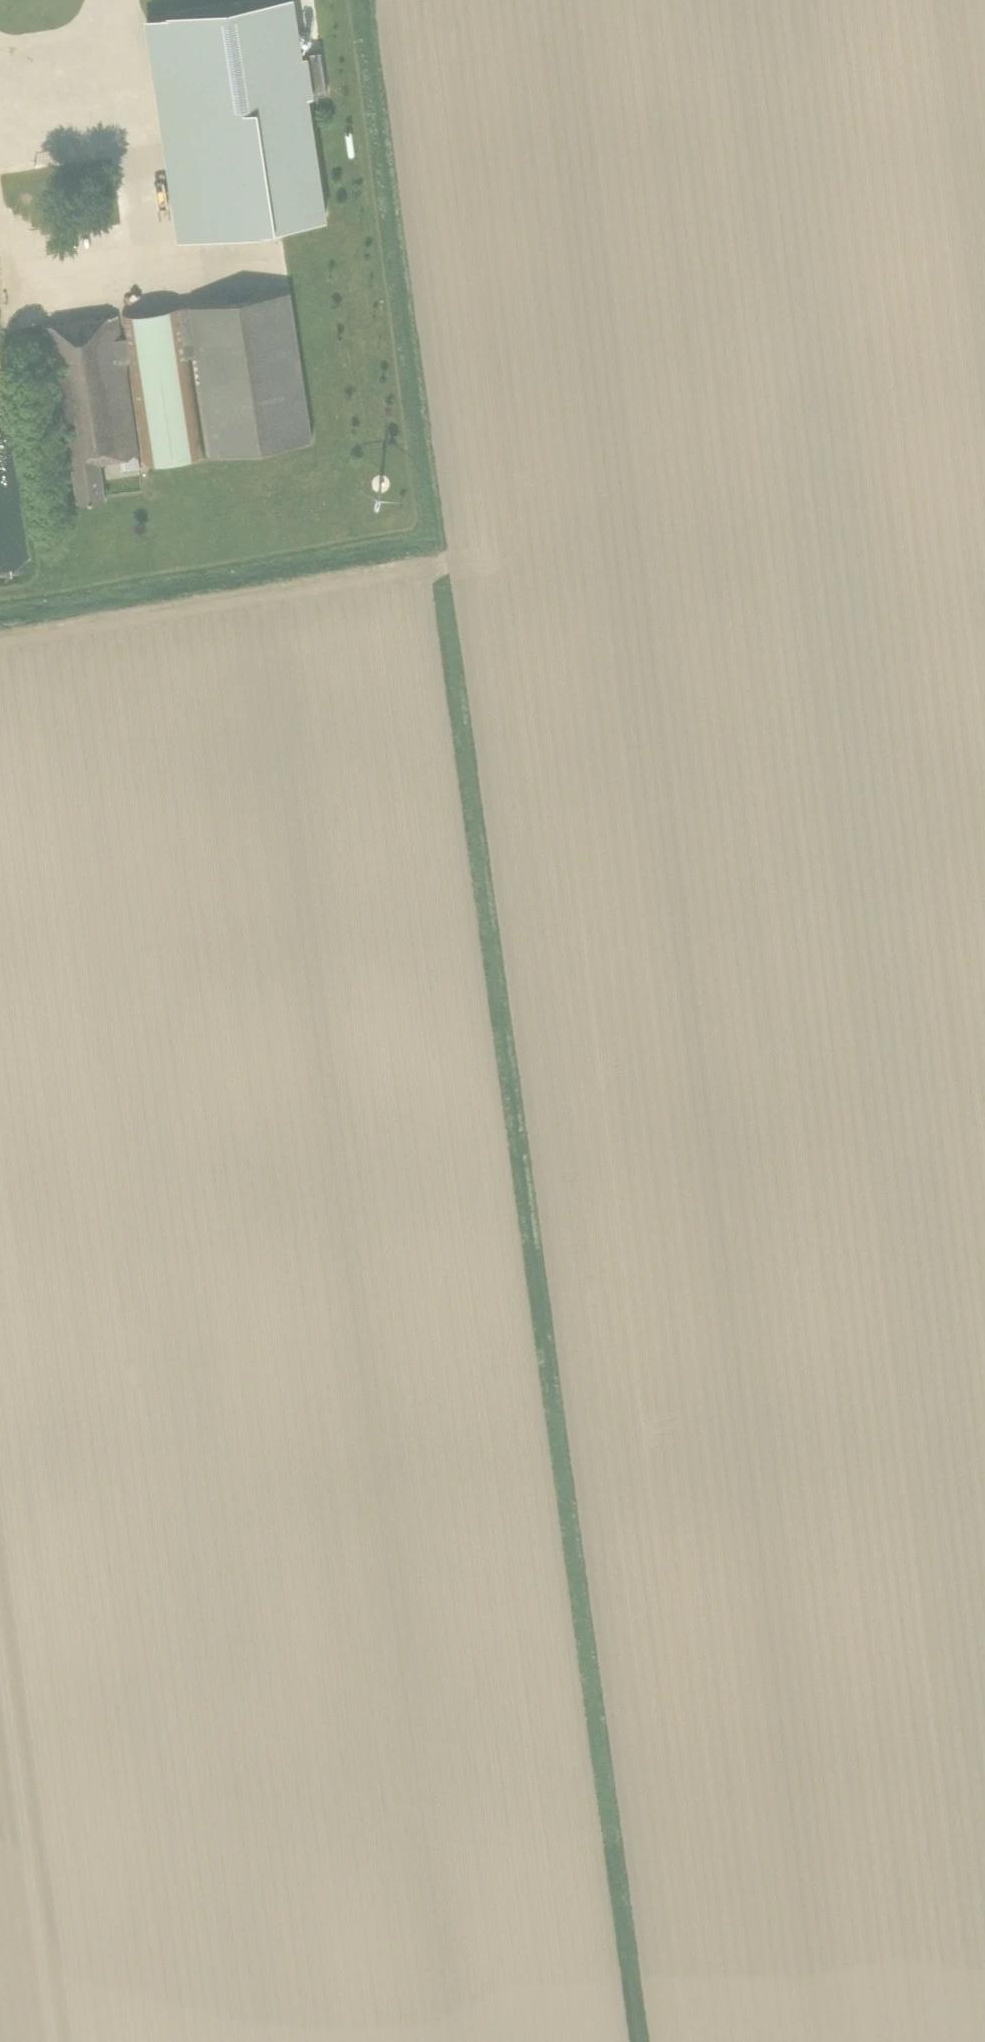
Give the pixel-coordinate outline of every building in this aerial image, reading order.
[(307,94),(327,91),(321,50),(301,53),(293,0),(256,0),(169,13),(169,15),(147,18),(181,237),(325,215),(307,94)] [(48,111),(48,121),(83,121),(83,110),(48,111)] [(313,441),(291,290),(124,315),(127,337),(121,338),(118,315),(43,326),(58,423),(53,424),(57,453),(71,451),(78,500),(104,497),(99,461),(120,458),(122,470),(140,468),(125,363),(130,362),(145,464),(203,455),(189,357),(198,355),(213,456),(313,441)]
